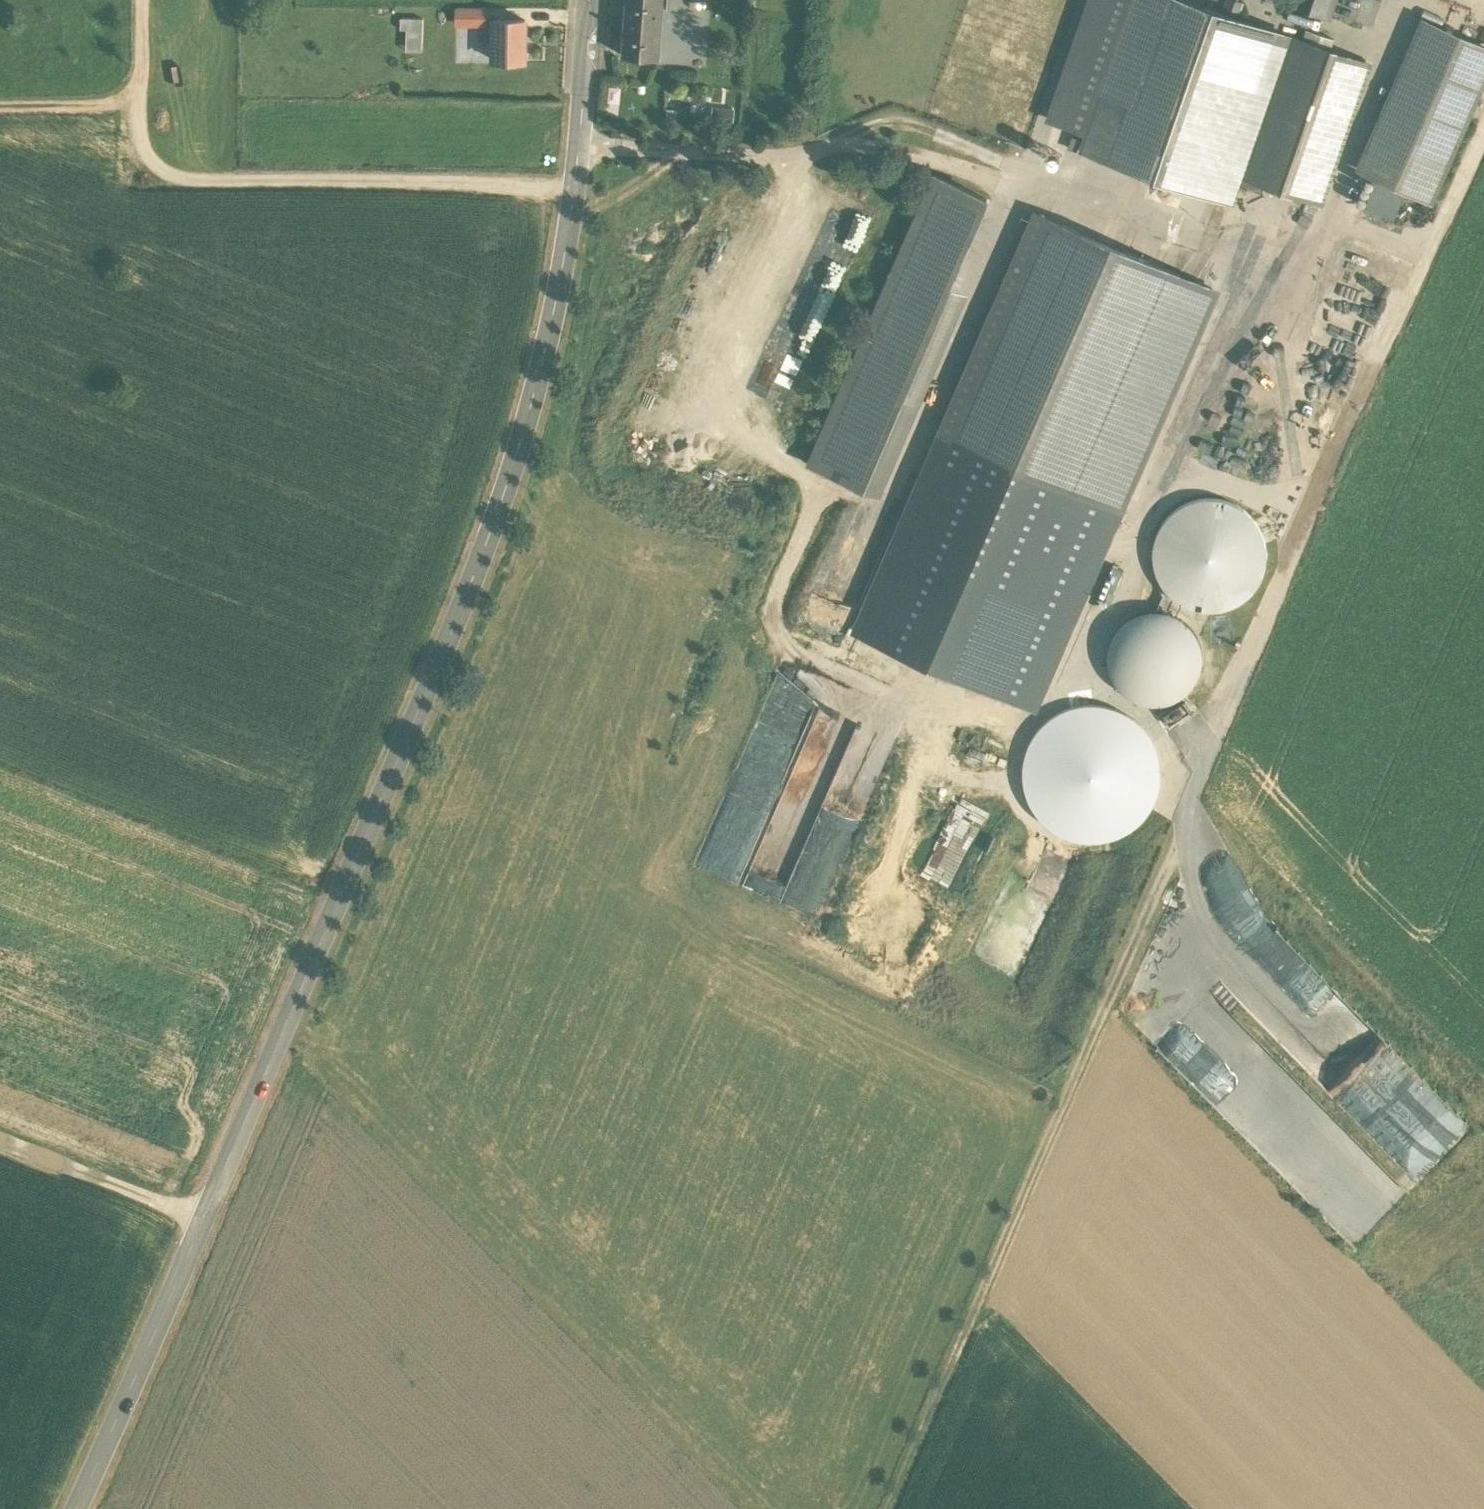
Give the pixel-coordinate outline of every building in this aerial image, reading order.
[(625,54),(661,56),(663,0),(628,0),(625,54)] [(1082,152),(1228,203),(1286,35),(1185,0),(1135,0),(1082,152)] [(1300,6),(1325,15),(1331,0),(1302,0),(1300,6)] [(485,8),(457,7),(457,25),(485,25),(485,8)] [(525,20),(493,20),(493,60),(525,61),(525,20)] [(1358,167),(1432,199),(1483,79),(1483,48),(1422,21),(1358,167)] [(1370,64),(1290,37),(1242,175),(1322,203),(1370,64)] [(934,176),(847,374),(900,398),(919,406),(969,292),(950,284),(987,199),(934,176)] [(1042,221),(863,624),(1021,694),(1200,292),(1042,221)] [(900,398),(847,374),(809,463),(861,486),(900,398)] [(1262,577),(1266,555),(1261,534),(1261,533),(1249,515),(1230,503),(1209,499),(1187,504),(1169,516),(1156,535),(1152,556),(1157,578),(1169,596),(1188,608),(1209,612),(1231,608),(1249,595),(1262,577)] [(1272,513),(1254,521),(1257,526),(1261,533),(1261,534),(1263,537),(1265,545),(1282,538),(1284,532),(1277,516),(1272,513)] [(1173,704),(1184,696),(1193,686),(1198,674),(1200,660),(1197,647),(1191,635),(1182,625),(1171,618),(1158,615),(1144,615),(1132,619),(1120,627),(1112,637),(1107,649),(1105,663),(1107,676),(1113,688),(1122,698),(1134,705),(1147,708),(1160,708),(1173,704)] [(766,711),(749,752),(863,797),(880,755),(766,711)] [(1027,895),(1055,906),(1068,874),(1040,863),(1027,895)] [(1402,1191),(1470,1123),(1413,1067),(1359,1121),(1405,1167),(1392,1181),(1402,1191)]
